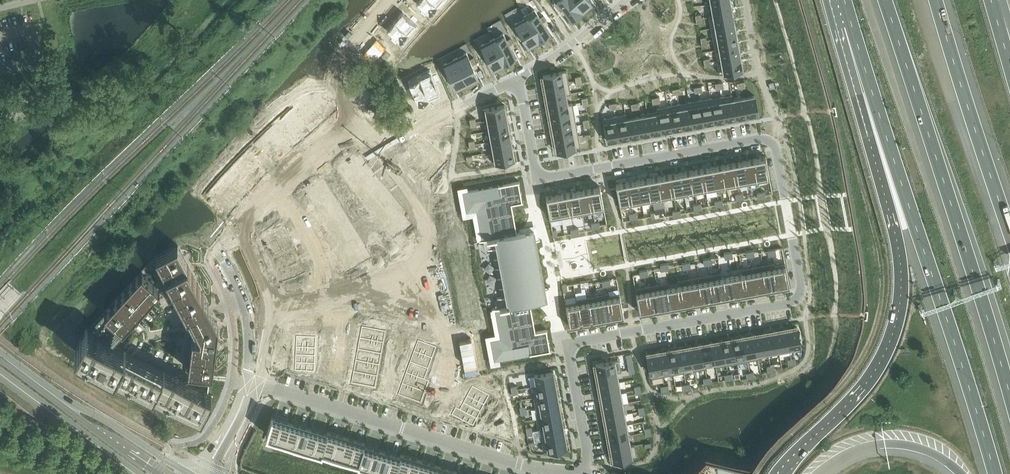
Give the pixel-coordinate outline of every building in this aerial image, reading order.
[(413,6),(428,19),(436,11),(438,12),(425,0),(419,0),(413,6)] [(438,12),(447,3),(444,0),(425,0),(438,12)] [(560,6),(557,9),(561,13),(564,11),(572,20),(582,12),(571,0),(555,0),(560,6)] [(582,12),(591,4),(588,0),(571,0),(582,12)] [(711,16),(709,16),(709,17),(733,13),(730,1),(709,5),(711,16)] [(535,9),(525,16),(539,40),(550,33),(543,22),(547,20),(544,15),(540,17),(535,9)] [(733,13),(709,17),(711,28),(735,24),(733,13)] [(401,15),(392,24),(409,40),(417,30),(401,15)] [(525,18),(515,25),(519,31),(516,33),(519,38),(522,36),(529,46),(539,40),(525,16),(524,16),(525,18)] [(392,24),(384,34),(398,47),(406,38),(408,40),(409,40),(392,24)] [(735,24),(711,28),(713,39),(737,35),(735,24)] [(504,35),(493,40),(504,63),(515,58),(510,47),(513,45),(511,39),(507,41),(504,35)] [(737,35),(713,39),(715,51),(739,46),(737,35)] [(485,53),(481,54),(484,60),(488,58),(493,69),(504,63),(493,40),(482,46),(485,53)] [(684,47),(690,55),(700,49),(695,40),(684,47)] [(739,46),(715,51),(720,50),(722,60),(717,61),(717,62),(741,57),(739,46)] [(467,54),(456,59),(467,82),(478,77),(473,66),(476,64),(474,59),(470,60),(467,54)] [(741,57),(717,62),(719,73),(743,69),(741,57)] [(448,71),(444,73),(447,79),(451,77),(456,88),(467,82),(456,59),(445,65),(448,71)] [(428,65),(416,71),(426,93),(438,88),(431,73),(436,71),(433,66),(429,68),(428,65)] [(405,79),(401,81),(403,86),(407,84),(414,99),(426,93),(416,71),(403,76),(405,79)] [(567,71),(543,76),(545,87),(569,83),(567,71)] [(569,83),(545,87),(547,97),(571,93),(569,83)] [(571,93),(547,97),(549,108),(573,104),(573,103),(568,104),(566,95),(571,94),(571,93)] [(732,95),(722,97),(726,120),(736,118),(732,95)] [(733,95),(732,95),(736,118),(747,117),(744,97),(734,99),(733,95)] [(755,95),(744,97),(747,117),(758,114),(755,95)] [(320,97),(313,104),(325,119),(333,112),(332,111),(328,107),(320,97)] [(722,97),(711,99),(715,122),(726,120),(722,97)] [(711,99),(700,101),(705,124),(715,122),(711,99)] [(700,101),(690,103),(694,126),(705,124),(700,101)] [(690,103),(679,104),(683,128),(694,126),(690,103)] [(313,104),(305,110),(318,125),(325,119),(313,104)] [(573,104),(549,108),(551,119),(575,114),(573,104)] [(679,104),(668,106),(673,130),(683,128),(679,104)] [(505,105),(483,109),(485,120),(507,116),(505,105)] [(668,106),(658,108),(662,132),(673,130),(668,106)] [(658,111),(648,112),(651,134),(662,132),(658,108),(657,108),(658,111)] [(305,110),(298,116),(311,131),(318,125),(305,110)] [(647,115),(637,117),(641,136),(651,134),(648,112),(647,112),(647,115)] [(575,114),(551,119),(553,129),(577,125),(575,114)] [(626,114),(615,116),(620,140),(630,138),(626,114)] [(626,114),(630,138),(641,136),(637,117),(627,119),(626,114)] [(298,116),(291,123),(303,137),(311,131),(298,116)] [(507,116),(485,120),(487,131),(509,127),(507,116)] [(615,116),(604,118),(608,142),(620,140),(615,116)] [(291,123),(283,129),(287,134),(291,138),(295,143),(296,144),(303,137),(291,123)] [(577,125),(553,129),(555,140),(579,136),(577,125)] [(509,127),(487,131),(489,141),(511,137),(509,127)] [(579,136),(555,140),(557,151),(581,147),(579,136)] [(421,137),(407,151),(413,156),(426,142),(421,137)] [(511,137),(489,141),(491,152),(513,148),(511,137)] [(426,142),(413,156),(419,162),(432,148),(426,142)] [(432,148),(419,162),(419,163),(424,167),(438,153),(432,148)] [(513,148),(491,152),(493,163),(515,159),(513,148)] [(438,153),(424,167),(432,175),(446,161),(438,153)] [(755,158),(759,182),(770,180),(766,156),(765,156),(765,157),(755,159),(755,158)] [(352,158),(337,171),(344,179),(359,167),(352,158)] [(744,160),(749,184),(749,182),(758,180),(759,183),(759,182),(755,158),(754,158),(754,159),(745,161),(744,160)] [(734,162),(733,162),(738,186),(749,184),(744,160),(744,161),(734,163),(734,162)] [(723,164),(727,188),(738,186),(733,162),(733,163),(723,164)] [(246,164),(240,172),(254,185),(261,178),(260,177),(255,173),(251,169),(246,164)] [(713,166),(712,166),(717,190),(727,188),(723,164),(722,164),(723,165),(713,166)] [(702,168),(706,192),(717,190),(712,166),(712,167),(702,168)] [(359,167),(344,179),(351,188),(366,175),(359,167)] [(691,169),(691,170),(695,194),(706,192),(702,168),(701,168),(691,170),(691,169)] [(681,171),(680,171),(685,196),(695,194),(691,170),(681,172),(681,171)] [(670,173),(674,198),(685,196),(680,171),(680,172),(670,174),(670,173)] [(240,172),(233,179),(248,192),(254,185),(240,172)] [(659,175),(664,200),(663,195),(673,193),(674,198),(670,173),(669,173),(670,174),(660,176),(659,175)] [(366,175),(351,188),(358,196),(373,184),(366,175)] [(649,177),(648,177),(653,202),(664,200),(659,175),(659,176),(649,178),(649,177)] [(638,179),(642,204),(643,204),(642,201),(652,200),(652,202),(653,202),(648,177),(648,178),(638,180),(638,179)] [(230,183),(227,186),(241,199),(248,192),(233,179),(230,182),(230,183)] [(628,181),(627,181),(632,206),(642,204),(638,179),(637,179),(638,180),(628,182),(628,181)] [(514,182),(463,192),(467,212),(477,210),(483,239),(480,239),(480,241),(487,239),(488,247),(488,248),(493,247),(495,256),(494,256),(494,257),(495,257),(497,266),(496,266),(496,267),(497,267),(499,276),(498,276),(498,277),(499,276),(501,286),(500,286),(501,286),(502,296),(497,297),(499,306),(493,307),(493,309),(496,308),(501,338),(491,340),(495,360),(551,350),(551,349),(550,349),(548,340),(549,340),(549,339),(548,339),(547,330),(547,329),(536,331),(530,302),(534,302),(547,299),(547,298),(546,299),(544,289),(548,289),(549,289),(549,288),(544,289),(542,280),(544,279),(543,279),(542,279),(540,270),(542,270),(541,269),(540,269),(538,260),(540,260),(540,259),(538,259),(537,250),(538,250),(538,249),(536,249),(535,240),(540,239),(538,239),(535,240),(533,231),(534,230),(521,232),(517,233),(512,204),(523,201),(522,201),(521,192),(521,191),(520,191),(519,182),(520,182),(519,181),(514,182)] [(617,183),(616,183),(620,208),(632,206),(627,181),(627,182),(617,184),(617,183)] [(324,183),(307,193),(313,203),(330,193),(324,183)] [(373,184),(358,196),(364,204),(379,192),(378,191),(378,190),(373,184)] [(227,186),(220,193),(235,206),(241,199),(227,186)] [(589,188),(594,213),(605,211),(600,186),(599,186),(600,187),(590,189),(589,188)] [(579,190),(578,190),(583,215),(583,210),(592,208),(593,213),(594,213),(589,188),(589,189),(579,191),(579,190)] [(568,192),(572,217),(583,215),(578,190),(578,191),(568,193),(568,192)] [(379,192),(364,204),(371,213),(386,201),(379,192)] [(558,194),(557,194),(562,219),(562,216),(571,214),(572,217),(568,192),(567,192),(568,193),(558,195),(558,194)] [(220,193),(213,200),(222,209),(227,213),(228,214),(235,206),(220,193)] [(330,193),(313,203),(319,212),(335,202),(330,193)] [(547,196),(546,196),(550,221),(562,219),(557,194),(557,195),(547,197),(547,196)] [(386,201),(371,213),(378,221),(393,209),(386,201)] [(335,202),(319,212),(324,221),(341,211),(335,202)] [(393,209),(378,221),(385,230),(400,217),(393,209)] [(341,211),(324,221),(330,231),(347,220),(341,211)] [(400,217),(385,230),(392,238),(407,226),(400,217)] [(347,220),(330,231),(336,240),(352,230),(347,220)] [(352,230),(336,240),(341,249),(358,239),(352,230)] [(278,234),(261,242),(265,252),(283,244),(278,234)] [(358,239),(341,249),(347,258),(364,248),(358,239)] [(283,244),(265,252),(270,262),(287,254),(283,244)] [(172,249),(156,257),(187,316),(190,314),(199,331),(200,334),(200,336),(192,335),(188,369),(204,371),(203,379),(210,380),(211,372),(213,372),(219,323),(209,304),(178,246),(172,249)] [(364,248),(347,258),(353,268),(369,258),(364,248)] [(287,254),(270,262),(274,272),(292,264),(287,254)] [(774,263),(763,265),(768,289),(768,288),(778,287),(778,288),(778,287),(774,263)] [(774,263),(778,287),(779,287),(789,285),(789,286),(789,285),(785,263),(775,265),(774,263)] [(292,264),(274,272),(279,282),(297,274),(292,264)] [(763,265),(753,267),(757,291),(757,290),(767,289),(768,289),(763,265)] [(753,267),(742,269),(747,293),(747,292),(757,291),(753,267)] [(742,273),(732,275),(736,295),(736,294),(746,293),(747,293),(742,269),(741,269),(742,273)] [(142,272),(105,313),(123,330),(160,289),(142,272)] [(721,272),(721,273),(725,297),(726,297),(725,296),(735,294),(736,295),(732,275),(722,277),(721,272)] [(721,273),(710,274),(715,299),(715,298),(725,296),(725,297),(721,273)] [(710,274),(699,276),(704,301),(704,300),(714,298),(714,299),(715,299),(710,274)] [(699,276),(689,278),(693,303),(694,303),(694,302),(704,300),(704,301),(699,276)] [(689,278),(678,280),(683,305),(683,304),(693,302),(693,303),(689,278)] [(668,282),(672,307),(672,306),(682,304),(682,305),(683,305),(678,280),(678,283),(669,284),(668,282)] [(668,282),(657,284),(662,309),(662,308),(672,306),(672,307),(668,282)] [(657,284),(646,286),(651,311),(651,310),(661,308),(661,309),(662,309),(657,284)] [(646,286),(635,288),(640,313),(640,312),(650,310),(651,311),(646,286)] [(608,293),(598,295),(602,320),(602,319),(612,317),(612,318),(613,318),(608,293)] [(609,293),(608,293),(613,318),(613,317),(623,315),(623,316),(624,316),(620,294),(609,295),(609,293)] [(588,297),(587,297),(591,322),(592,322),(592,321),(602,319),(602,320),(598,295),(597,295),(598,300),(588,302),(588,297)] [(587,297),(576,299),(581,324),(581,323),(591,321),(591,322),(587,297)] [(576,301),(566,303),(570,326),(570,325),(580,323),(580,324),(581,324),(576,299),(576,301)] [(797,327),(786,329),(790,350),(801,348),(797,327)] [(786,329),(775,331),(779,350),(789,348),(789,351),(790,350),(786,329)] [(86,330),(75,352),(202,416),(213,395),(86,330)] [(368,330),(366,341),(385,345),(387,333),(368,330)] [(775,331),(765,333),(768,352),(779,350),(775,331)] [(765,333),(754,335),(758,358),(759,358),(758,354),(768,352),(765,333)] [(754,335),(743,337),(748,360),(758,358),(754,335)] [(743,337),(733,339),(737,362),(748,360),(743,337)] [(295,338),(295,349),(314,350),(314,338),(295,338)] [(733,339),(722,341),(727,364),(737,362),(733,339)] [(366,341),(364,353),(383,356),(385,345),(366,341)] [(722,341),(712,342),(716,366),(727,364),(722,341)] [(417,342),(413,353),(431,359),(435,348),(417,342)] [(712,342),(701,344),(705,368),(706,368),(705,363),(715,362),(715,366),(716,366),(712,342)] [(701,344),(690,346),(695,370),(705,368),(701,344)] [(690,346),(680,348),(684,372),(685,372),(684,370),(694,368),(694,370),(695,370),(690,346)] [(680,348),(669,350),(673,374),(684,372),(680,348)] [(295,349),(294,357),(314,357),(314,350),(295,349)] [(669,350),(658,352),(663,376),(673,374),(669,350)] [(658,352),(647,354),(652,378),(663,376),(658,352)] [(364,353),(362,364),(381,367),(383,356),(364,353)] [(413,353),(409,363),(427,370),(431,359),(413,353)] [(294,357),(294,364),(313,365),(314,357),(294,357)] [(620,359),(596,364),(598,375),(622,371),(620,359)] [(409,363),(405,374),(423,381),(427,370),(409,363)] [(294,364),(294,373),(313,373),(313,365),(294,364)] [(362,364),(360,375),(379,378),(381,367),(362,364)] [(554,371),(534,375),(536,386),(556,382),(554,371)] [(622,371),(598,375),(600,386),(619,382),(617,372),(622,371)] [(405,374),(401,385),(419,391),(423,381),(405,374)] [(360,375),(357,387),(377,390),(379,378),(360,375)] [(556,382),(536,386),(532,386),(534,397),(558,393),(556,382)] [(619,382),(600,386),(602,396),(621,393),(619,382)] [(401,385),(397,396),(416,403),(419,391),(401,385)] [(474,388),(469,398),(486,407),(491,397),(474,388)] [(558,393),(534,397),(535,408),(560,404),(558,393)] [(621,393),(602,396),(604,407),(623,403),(621,393)] [(465,404),(465,405),(482,414),(486,407),(469,398),(466,403),(466,404),(465,404)] [(623,403),(604,407),(606,417),(625,414),(623,403)] [(560,404),(535,408),(537,419),(540,418),(561,414),(560,404)] [(465,405),(461,412),(479,421),(482,414),(465,405)] [(461,412),(457,419),(475,428),(479,421),(461,412)] [(561,414),(540,418),(541,429),(563,425),(561,414)] [(625,414),(606,417),(608,428),(627,425),(625,414)] [(272,415),(266,434),(276,437),(282,418),(272,415)] [(282,418),(276,437),(285,440),(291,421),(282,418)] [(291,421),(285,440),(294,443),(300,424),(291,421)] [(504,421),(497,424),(499,430),(507,427),(504,421)] [(300,424),(294,443),(303,445),(309,426),(300,424)] [(563,425),(541,429),(540,429),(541,440),(565,436),(563,425)] [(627,425),(608,428),(610,439),(628,435),(627,425)] [(309,426),(303,445),(312,448),(318,429),(309,426)] [(318,429),(312,448),(322,451),(327,432),(328,430),(327,430),(327,432),(318,429)] [(327,432),(322,451),(323,449),(331,452),(337,435),(337,433),(328,430),(327,432)] [(337,435),(331,452),(340,455),(346,438),(346,436),(337,433),(337,435)] [(628,435),(610,439),(611,449),(635,445),(635,444),(630,445),(628,435)] [(346,438),(340,455),(350,458),(355,440),(356,439),(346,436),(346,438)] [(565,436),(541,440),(543,451),(567,447),(565,436)] [(355,440),(350,458),(358,460),(358,462),(364,443),(365,441),(356,439),(355,440)] [(364,443),(358,462),(367,465),(373,446),(365,443),(365,442),(365,441),(364,443)] [(635,445),(611,449),(614,460),(637,456),(635,445)] [(373,446),(367,465),(377,468),(382,449),(373,446)] [(382,449),(377,468),(386,471),(392,452),(382,449)] [(392,452),(386,471),(395,473),(401,455),(401,453),(401,452),(400,454),(392,452)] [(395,473),(396,472),(403,473),(405,473),(410,457),(411,455),(401,453),(401,455),(395,473)] [(405,473),(415,473),(419,460),(420,458),(411,455),(410,457),(405,473)] [(415,473),(425,473),(428,463),(429,461),(420,458),(419,460),(415,473)] [(425,473),(435,473),(438,466),(438,464),(429,461),(428,463),(425,473)] [(435,473),(445,473),(447,469),(447,467),(438,464),(438,466),(435,473)]
